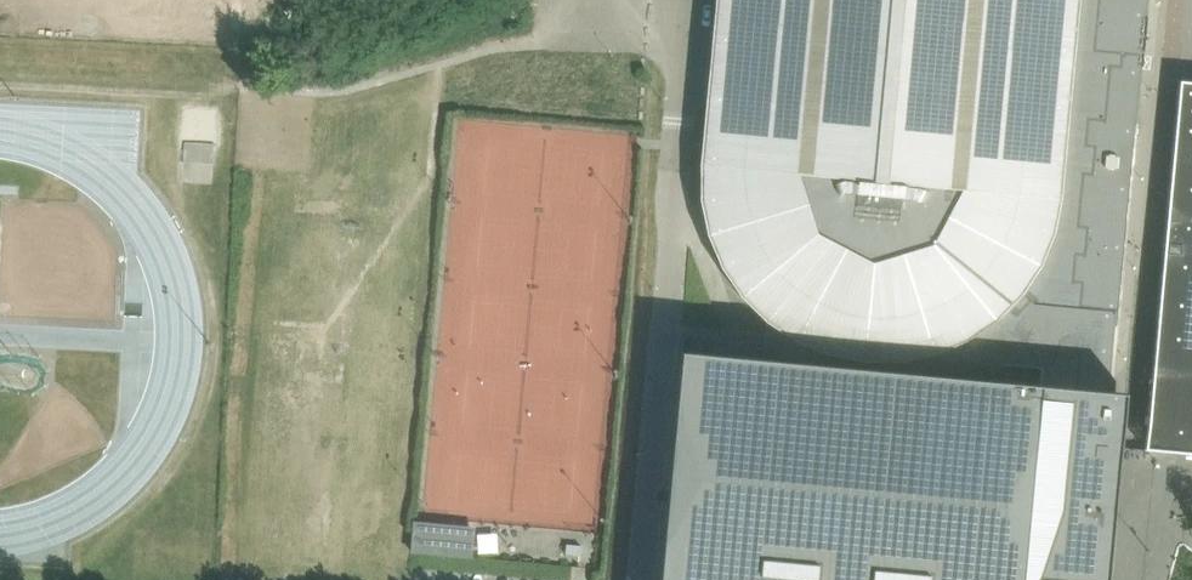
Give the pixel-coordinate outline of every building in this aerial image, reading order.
[(1119,325),(1138,123),(1137,123),(1148,0),(716,0),(706,106),(700,163),(704,201),(708,234),(721,267),(741,296),(766,321),(763,358),(1112,391),(1118,325),(1119,325)] [(1145,449),(1146,449),(1147,449),(1191,453),(1191,89),(1179,87),(1148,424),(1145,449)] [(1191,454),(1155,451),(1147,450),(1146,450),(1134,449),(1123,448),(1120,448),(1119,448),(1119,447),(1118,447),(1119,425),(1120,425),(1109,424),(1112,391),(763,358),(682,351),(661,579),(1191,579),(1191,454)] [(471,526),(414,521),(414,527),(411,551),(469,557),(469,556),(471,526)]
